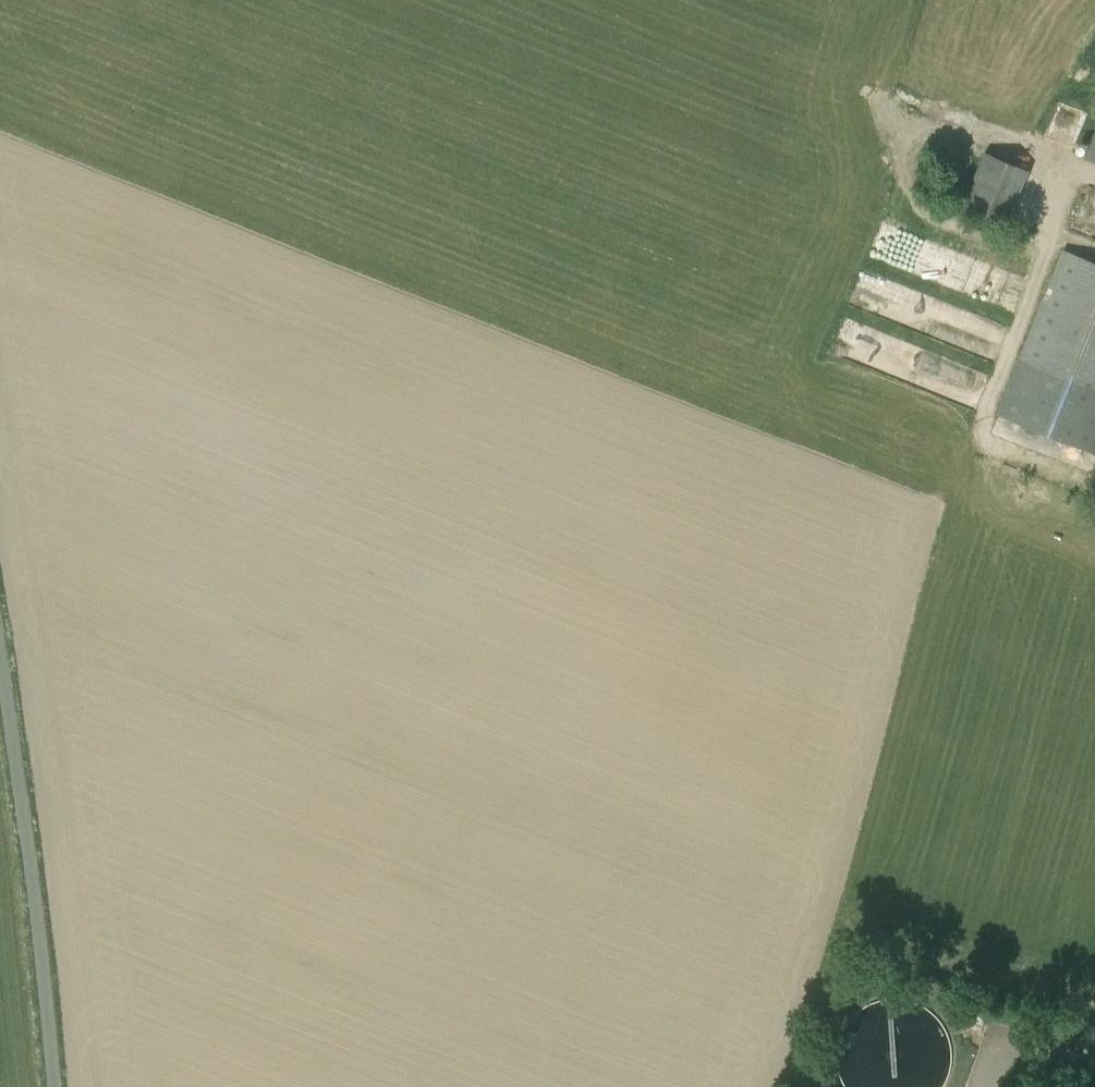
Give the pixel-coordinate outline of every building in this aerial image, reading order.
[(1094,162),(1094,131),(1084,158),(1094,162)] [(1007,224),(1029,170),(984,152),(962,206),(1007,224)] [(1063,250),(997,414),(1094,453),(1094,262),(1063,250)]
